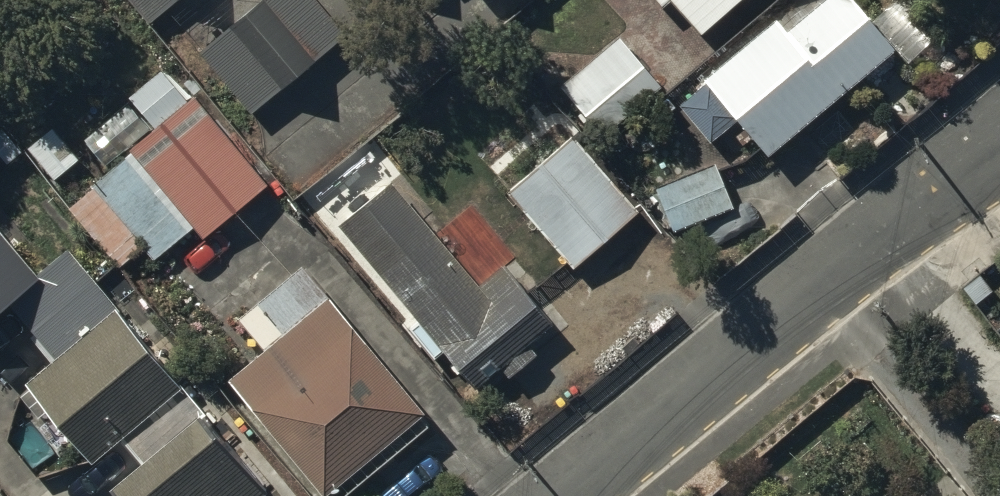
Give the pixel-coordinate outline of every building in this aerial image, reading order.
[(162,30),(199,0),(138,0),(162,30)] [(200,58),(253,121),(348,41),(314,0),(269,0),(200,58)] [(664,16),(672,9),(702,44),(752,0),(650,0),(664,16)] [(767,166),(900,63),(850,0),(839,0),(789,38),(782,29),(679,108),(711,150),(738,129),(767,166)] [(661,91),(619,45),(564,95),(607,141),(661,91)] [(269,192),(194,101),(186,108),(162,78),(131,103),(158,135),(132,157),(137,162),(71,217),(119,274),(146,252),(157,265),(194,234),(203,246),(269,192)] [(573,145),(514,197),(581,274),(640,222),(573,145)] [(732,215),(715,170),(658,192),(676,236),(732,215)] [(351,226),(342,233),(419,329),(410,335),(435,366),(444,359),(477,400),(504,378),(510,386),(539,362),(530,351),(544,340),(538,334),(553,322),(507,265),(475,291),(394,191),(390,194),(386,189),(347,221),(351,226)] [(14,316),(59,370),(27,397),(92,474),(124,447),(148,476),(124,495),(256,495),(200,430),(168,457),(145,430),(181,399),(117,323),(121,319),(65,253),(34,279),(0,239),(0,328),(14,316)] [(305,276),(238,326),(267,362),(232,389),(317,495),(339,495),(425,427),(305,276)] [(940,471),(911,495),(961,495),(940,471)]
